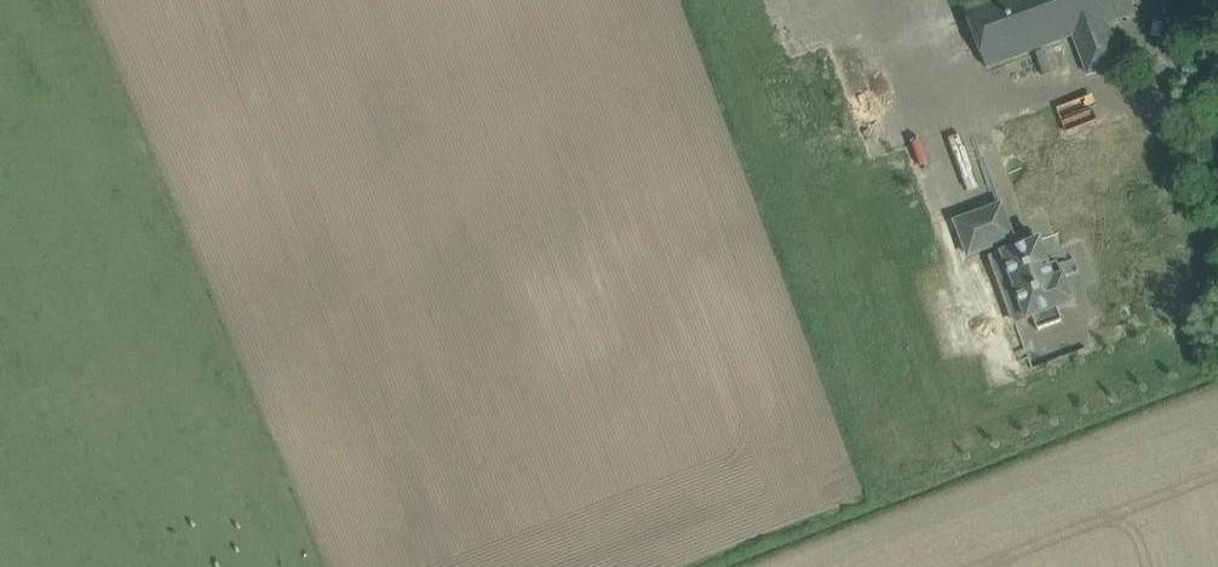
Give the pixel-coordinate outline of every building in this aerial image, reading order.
[(1098,70),(1121,62),(1106,23),(1135,13),(1131,0),(961,0),(967,15),(985,68),(1073,37),(1087,75),(1098,70)] [(1003,208),(1002,205),(999,206),(958,221),(958,220),(955,222),(957,224),(967,254),(968,257),(971,256),(971,255),(1001,244),(1004,254),(1003,254),(1004,257),(1008,268),(997,272),(997,274),(1006,297),(1006,298),(1007,298),(1007,297),(1018,293),(1026,317),(1027,320),(1030,319),(1033,318),(1038,331),(1063,322),(1058,309),(1071,304),(1074,303),(1073,301),(1072,301),(1065,280),(1064,277),(1063,277),(1062,275),(1060,275),(1062,278),(1055,281),(1050,268),(1052,267),(1051,266),(1049,266),(1041,244),(1040,241),(1037,242),(1038,242),(1017,249),(1014,240),(1013,237),(1003,208)]
